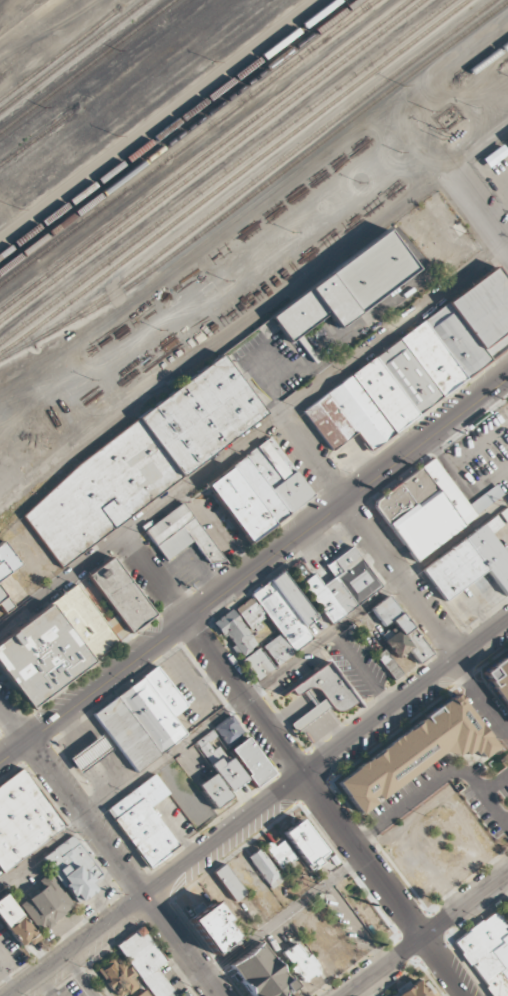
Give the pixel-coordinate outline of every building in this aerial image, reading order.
[(270,314),(289,341),(328,314),(337,326),(416,272),(389,232),(270,314)] [(357,433),(367,448),(507,351),(507,333),(506,330),(507,329),(507,283),(499,270),(300,407),(330,451),(357,433)] [(267,419),(227,360),(17,504),(57,563),(267,419)] [(206,484),(248,543),(313,496),(271,437),(206,484)] [(496,485),(467,505),(435,459),(372,501),(413,561),(505,498),(496,485)] [(144,530),(166,560),(192,542),(210,567),(222,558),(183,503),(144,530)] [(502,526),(496,517),(420,567),(443,601),(488,571),(505,597),(507,594),(507,557),(492,533),(502,526)] [(19,565),(3,542),(0,544),(0,579),(19,565)] [(325,566),(333,578),(322,586),(314,574),(302,582),(329,623),(381,589),(353,547),(325,566)] [(26,706),(155,619),(113,557),(88,574),(115,615),(103,623),(78,586),(0,639),(0,667),(26,706)] [(316,619),(283,573),(234,607),(253,634),(263,627),(259,622),(267,616),(280,634),(263,646),(277,665),(313,640),(304,627),(316,619)] [(4,611),(12,606),(0,590),(0,606),(4,611)] [(430,655),(390,595),(370,608),(387,632),(381,636),(397,659),(409,651),(418,663),(430,655)] [(212,623),(222,639),(226,636),(240,657),(257,646),(233,609),(212,623)] [(242,660),(258,681),(274,669),(258,648),(242,660)] [(392,680),(401,674),(385,649),(376,655),(392,680)] [(480,671),(507,712),(507,653),(480,671)] [(296,732),(332,706),(338,716),(357,702),(328,662),(291,688),(298,698),(311,688),(320,701),(290,723),(296,732)] [(93,713),(134,772),(186,735),(173,717),(187,707),(158,666),(93,713)] [(335,780),(358,815),(377,802),(376,801),(457,746),(463,756),(473,749),(480,759),(495,749),(459,695),(335,780)] [(194,741),(228,792),(246,781),(231,756),(224,761),(211,741),(217,737),(224,747),(244,735),(232,716),(194,741)] [(78,773),(112,751),(102,735),(68,757),(78,773)] [(229,749),(255,786),(273,774),(247,737),(229,749)] [(1,872),(0,871),(0,784),(21,768),(64,825),(1,872)] [(198,785),(215,809),(231,797),(215,773),(198,785)] [(106,809),(148,868),(178,846),(150,808),(168,794),(154,774),(106,809)] [(320,864),(317,859),(325,854),(303,819),(284,831),(309,871),(320,864)] [(42,857),(75,905),(96,891),(90,883),(101,875),(73,835),(42,857)] [(283,873),(298,861),(279,836),(264,848),(283,873)] [(271,889),(283,880),(259,848),(248,857),(271,889)] [(235,902),(246,894),(225,864),(213,872),(235,902)] [(21,901),(39,931),(74,910),(55,880),(21,901)] [(5,894),(0,898),(0,920),(20,946),(27,941),(30,945),(39,939),(5,894)] [(230,943),(233,947),(238,944),(224,922),(227,921),(215,903),(189,919),(212,955),(230,943)] [(497,910),(454,940),(493,995),(507,995),(507,927),(497,910)] [(152,995),(177,995),(157,968),(166,962),(141,927),(117,945),(152,995)] [(251,995),(289,995),(296,991),(262,943),(230,965),(251,995)] [(302,983),(319,973),(309,955),(305,958),(296,943),(283,951),(302,983)] [(126,991),(130,994),(141,982),(112,956),(95,974),(120,995),(121,995),(126,991)] [(419,980),(409,986),(408,985),(390,995),(429,995),(419,980)]
